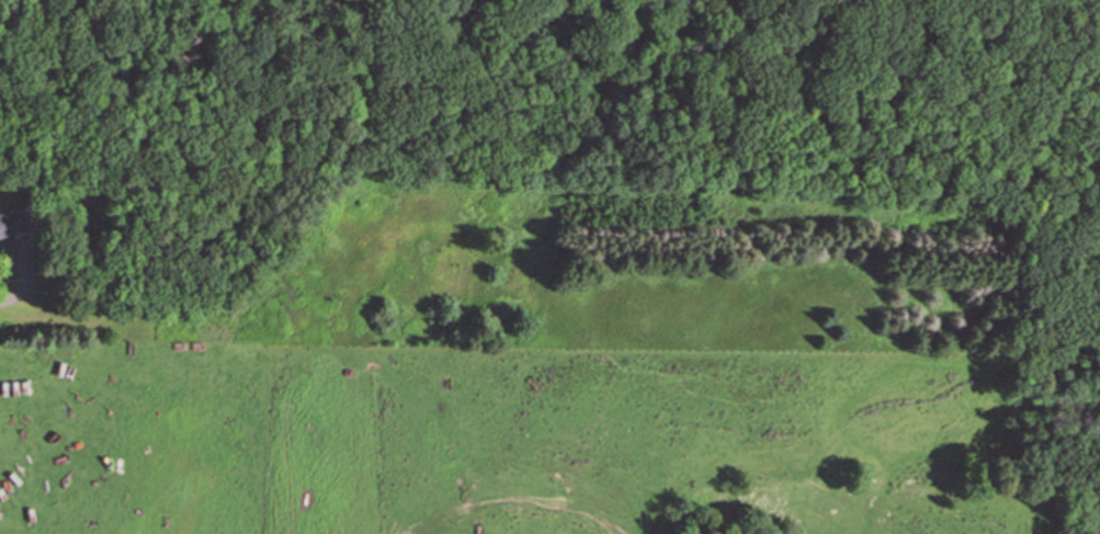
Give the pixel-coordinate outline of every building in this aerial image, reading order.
[(16,231),(37,232),(39,208),(15,206),(15,214),(0,213),(0,241),(15,242),(16,231)]
